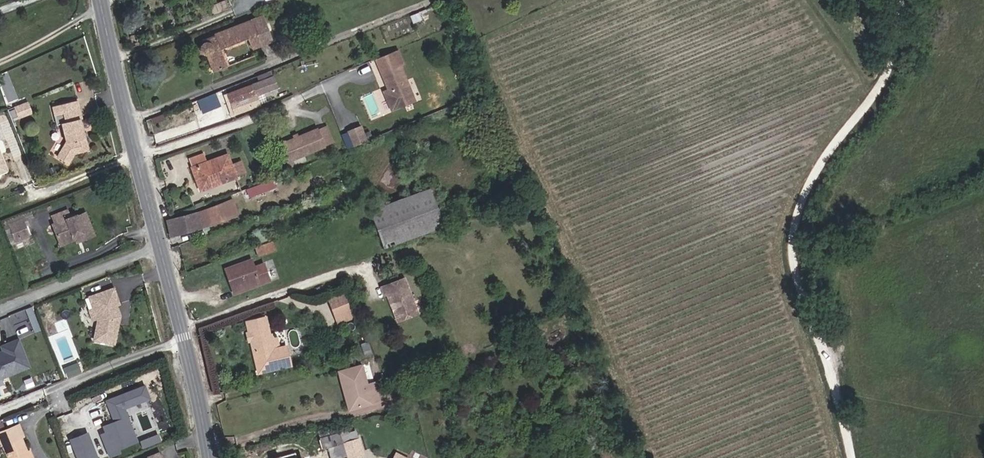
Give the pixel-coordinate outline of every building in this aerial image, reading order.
[(251,49),(272,40),(263,17),(243,23),(214,36),(214,37),(206,40),(202,47),(201,49),(202,53),(207,54),(214,72),(227,67),(219,48),(247,37),(251,49)] [(385,93),(393,112),(416,103),(402,66),(406,65),(400,51),(378,59),(390,91),(385,93)] [(293,62),(288,64),(291,72),(296,70),(293,62)] [(288,64),(279,68),(282,75),(291,72),(288,64)] [(229,97),(226,98),(231,112),(233,111),(234,114),(259,104),(256,96),(277,88),(273,77),(228,94),(229,97)] [(280,97),(277,88),(256,96),(259,104),(280,97)] [(217,92),(198,99),(203,112),(222,105),(217,92)] [(77,119),(79,119),(74,101),(50,107),(52,116),(61,114),(63,122),(58,123),(63,143),(55,157),(64,163),(70,154),(85,150),(77,119)] [(15,114),(28,109),(26,103),(13,108),(15,114)] [(333,143),(327,126),(317,130),(324,146),(333,143)] [(340,134),(346,149),(366,141),(361,126),(340,134)] [(302,156),(324,146),(317,130),(286,142),(292,159),(302,156)] [(216,185),(246,174),(241,160),(231,164),(227,154),(207,162),(203,153),(189,159),(192,166),(192,167),(198,185),(214,180),(216,185)] [(200,190),(216,185),(214,180),(198,185),(200,190)] [(384,248),(442,226),(430,193),(436,191),(434,186),(370,210),(384,248)] [(201,227),(237,214),(231,200),(197,213),(167,221),(171,235),(201,227)] [(81,241),(94,235),(86,212),(71,218),(68,210),(52,217),(55,224),(56,224),(59,231),(56,233),(60,243),(79,236),(81,241)] [(28,233),(23,219),(9,225),(14,238),(28,233)] [(16,242),(30,236),(28,233),(14,238),(16,242)] [(77,242),(81,241),(79,236),(60,243),(61,245),(76,239),(77,242)] [(256,246),(259,256),(276,249),(272,240),(256,246)] [(235,288),(237,292),(269,281),(266,271),(256,274),(253,267),(251,260),(226,269),(233,289),(235,288)] [(256,274),(266,271),(263,264),(253,267),(256,274)] [(418,314),(404,278),(381,287),(384,295),(387,294),(392,308),(394,307),(396,310),(393,311),(398,322),(418,314)] [(116,320),(117,317),(120,316),(116,305),(119,304),(113,288),(89,297),(93,309),(96,319),(98,323),(95,340),(115,344),(119,321),(116,320)] [(349,321),(345,303),(330,307),(335,325),(349,321)] [(33,306),(27,308),(35,331),(41,329),(33,306)] [(265,318),(245,323),(248,333),(250,342),(252,352),(257,354),(261,373),(290,366),(286,348),(279,349),(275,334),(269,336),(265,318)] [(349,321),(335,325),(336,331),(351,328),(349,321)] [(18,339),(2,346),(4,350),(0,352),(0,377),(29,366),(18,339)] [(258,374),(261,373),(257,354),(252,352),(258,374)] [(72,366),(69,359),(59,363),(62,370),(72,366)] [(368,380),(374,378),(369,363),(364,365),(368,380)] [(375,388),(368,390),(367,385),(361,366),(343,371),(353,408),(378,401),(375,388)] [(349,409),(353,408),(343,371),(339,372),(349,409)] [(400,404),(412,400),(407,383),(396,387),(400,404)] [(349,410),(350,415),(384,408),(383,403),(349,410)] [(114,450),(136,441),(130,426),(129,427),(125,418),(107,425),(112,437),(104,440),(110,455),(115,453),(114,450)] [(26,451),(16,425),(0,432),(0,447),(3,445),(8,457),(29,457),(26,451)] [(72,453),(90,448),(86,432),(67,437),(72,453)] [(342,443),(340,436),(339,432),(320,438),(323,447),(327,446),(331,457),(339,457),(347,456),(343,443),(342,443)] [(343,443),(357,439),(354,432),(341,436),(343,443)] [(142,447),(161,442),(159,434),(140,439),(142,447)] [(364,456),(359,439),(357,439),(343,443),(347,456),(347,457),(357,457),(364,456)]
